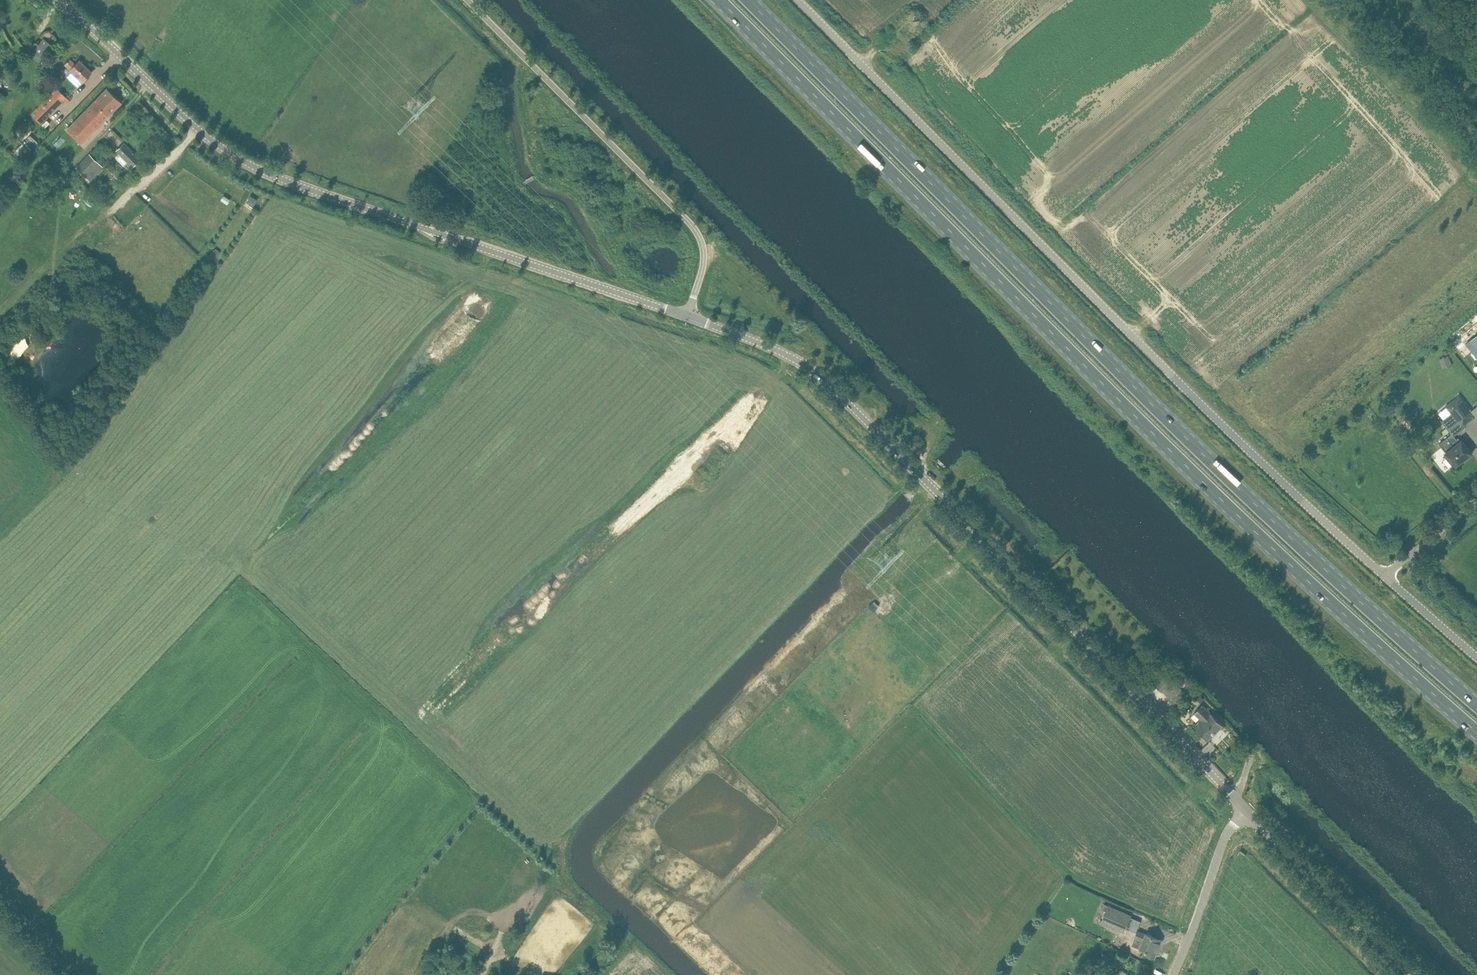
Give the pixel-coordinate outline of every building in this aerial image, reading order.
[(52,45),(44,40),(34,52),(42,58),(52,45)] [(78,86),(83,81),(92,72),(79,60),(75,64),(70,59),(65,64),(75,74),(72,76),(71,80),(78,86)] [(48,116),(66,98),(57,88),(38,106),(40,107),(33,115),(49,130),(56,123),(48,116)] [(122,102),(107,88),(67,129),(82,143),(122,102)] [(132,166),(140,159),(124,143),(116,150),(132,166)] [(89,179),(102,166),(90,154),(77,167),(89,179)] [(248,201),(253,205),(256,199),(251,196),(248,201)] [(1466,344),(1476,357),(1476,335),(1466,344)] [(1461,426),(1461,425),(1472,415),(1473,416),(1457,397),(1445,407),(1461,426)] [(1453,465),(1455,464),(1457,466),(1457,465),(1456,464),(1470,453),(1471,454),(1472,453),(1461,440),(1460,440),(1458,437),(1456,439),(1452,434),(1448,437),(1439,444),(1448,455),(1446,457),(1446,456),(1445,457),(1453,466),(1453,465)] [(1168,696),(1178,687),(1166,674),(1155,685),(1162,692),(1163,690),(1168,696)] [(1168,696),(1167,697),(1174,705),(1186,693),(1179,686),(1178,687),(1168,696)] [(1208,740),(1223,725),(1211,712),(1210,713),(1202,704),(1194,712),(1200,718),(1193,725),(1208,740)] [(1108,905),(1101,922),(1124,931),(1131,915),(1108,905)] [(1139,930),(1140,919),(1131,919),(1131,929),(1139,930)] [(1162,940),(1162,939),(1146,933),(1146,935),(1137,931),(1134,938),(1142,941),(1139,948),(1146,951),(1145,954),(1154,958),(1159,947),(1158,945),(1160,940),(1162,940)]
